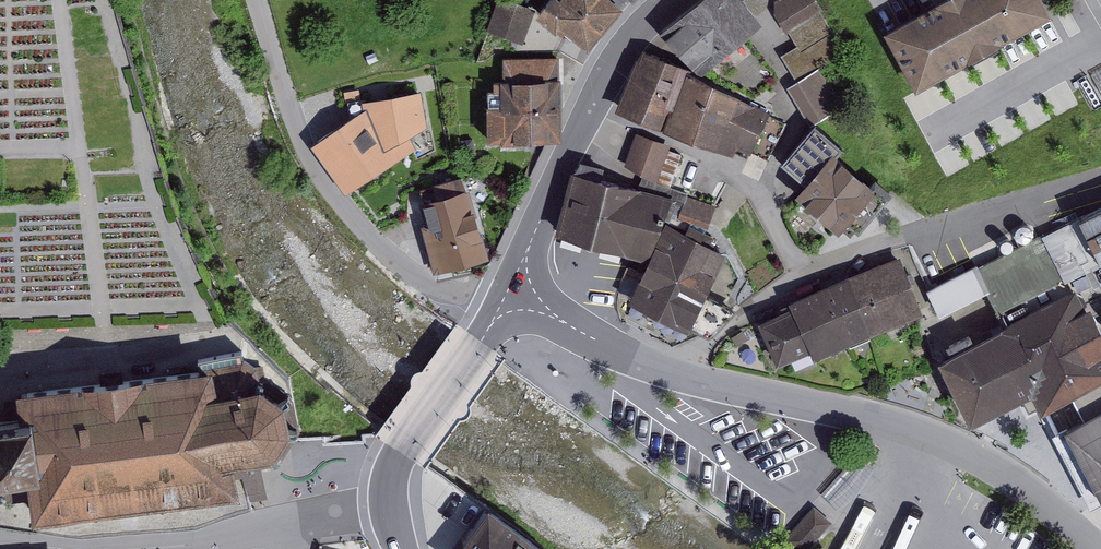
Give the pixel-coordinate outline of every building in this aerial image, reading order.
[(512,0),(496,0),(485,29),(521,42),(534,8),(512,0)] [(624,0),(544,0),(534,11),(562,35),(568,29),(587,45),(622,4),(621,3),(624,0)] [(661,31),(700,75),(708,68),(757,89),(773,75),(743,40),(764,22),(745,0),(697,0),(661,31)] [(774,13),(786,34),(788,33),(795,45),(779,54),(796,82),(820,68),(848,52),(817,0),(775,0),(774,13)] [(883,30),(916,89),(1053,14),(1045,0),(938,0),(883,30)] [(615,109),(733,155),(737,146),(768,159),(786,123),(769,115),(770,112),(714,82),(690,71),(691,68),(644,50),(640,59),(637,58),(615,109)] [(502,139),(503,141),(562,140),(561,78),(560,78),(559,55),(502,56),(503,79),(500,79),(500,80),(493,80),(494,90),(488,90),(488,104),(486,104),(487,139),(502,139)] [(820,68),(796,82),(787,87),(810,125),(843,107),(820,68)] [(314,149),(347,195),(413,151),(408,142),(428,129),(421,94),(362,105),(363,116),(314,149)] [(843,149),(815,124),(782,161),(805,182),(795,193),(838,231),(841,228),(850,236),(856,229),(858,231),(892,192),(875,178),(870,183),(838,155),(843,149)] [(670,144),(636,132),(624,164),(657,181),(670,144)] [(574,171),(572,170),(556,232),(648,258),(664,219),(670,222),(673,214),(679,216),(687,195),(687,193),(642,178),(638,187),(601,177),(604,166),(580,160),(574,171)] [(422,224),(435,271),(487,256),(469,191),(466,191),(462,176),(420,188),(424,202),(422,203),(428,223),(422,224)] [(687,195),(679,216),(678,218),(707,228),(716,205),(687,195)] [(938,358),(969,422),(1031,392),(1040,410),(1045,407),(1056,431),(1064,427),(1100,494),(1100,205),(978,266),(977,263),(928,288),(939,314),(986,291),(1003,325),(938,358)] [(666,222),(629,300),(689,330),(690,326),(708,336),(714,333),(737,309),(706,293),(726,254),(710,245),(714,237),(689,224),(685,232),(666,222)] [(924,312),(900,255),(789,301),(791,306),(757,320),(776,366),(810,352),(813,358),(924,312)] [(748,338),(742,330),(731,338),(737,346),(748,338)] [(36,513),(128,503),(233,488),(230,469),(280,460),(299,429),(292,393),(288,391),(279,398),(261,388),(263,377),(256,376),(255,365),(251,363),(243,358),(241,350),(197,359),(200,371),(128,380),(21,393),(22,402),(24,415),(0,418),(0,472),(31,469),(33,488),(36,513)] [(861,450),(823,492),(839,506),(877,464),(861,450)] [(785,538),(797,548),(807,548),(832,522),(814,506),(785,538)] [(458,548),(548,548),(488,507),(458,548)]
